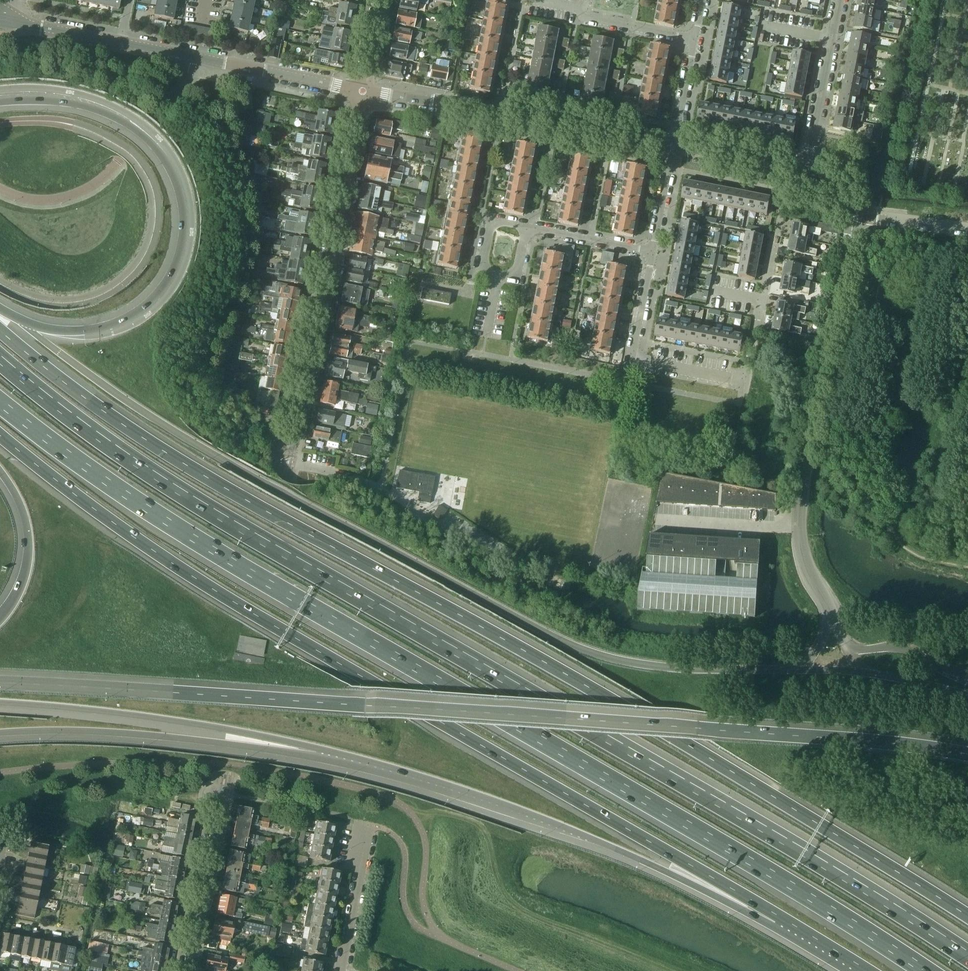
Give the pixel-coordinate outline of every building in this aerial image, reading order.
[(108,7),(119,9),(121,0),(109,0),(108,7)] [(160,0),(157,0),(156,8),(174,11),(176,3),(160,0)] [(417,3),(427,5),(428,0),(427,0),(400,0),(398,9),(415,12),(417,3)] [(507,8),(502,7),(504,0),(487,0),(487,4),(488,4),(485,22),(482,35),(482,39),(478,56),(475,73),(472,90),(471,91),(490,94),(490,93),(491,85),(493,76),(496,59),(500,42),(503,25),(507,8)] [(655,24),(674,28),(679,0),(660,0),(655,24)] [(858,3),(860,3),(859,6),(857,5),(857,7),(876,10),(878,0),(858,0),(858,3)] [(253,8),(234,4),(232,12),(251,16),(253,8)] [(281,4),(279,15),(290,17),(292,6),(281,4)] [(355,13),(355,9),(354,8),(355,7),(339,4),(338,10),(329,8),(328,12),(353,17),(353,13),(355,13)] [(724,5),(722,16),(739,19),(741,8),(724,5)] [(876,10),(857,7),(856,13),(858,14),(857,16),(855,16),(855,17),(874,21),(876,10)] [(174,11),(156,8),(154,16),(173,20),(174,11)] [(352,21),(353,17),(328,12),(323,11),(322,16),(327,17),(326,23),(351,27),(351,26),(352,26),(353,22),(352,21)] [(422,16),(415,15),(398,11),(395,25),(413,28),(419,29),(422,16)] [(251,16),(232,12),(230,21),(249,25),(251,16)] [(279,16),(277,26),(284,28),(286,18),(279,16)] [(722,16),(720,27),(737,30),(739,19),(722,16)] [(874,21),(855,17),(854,24),(856,24),(855,27),(853,26),(853,28),(872,32),(874,21)] [(266,19),(264,26),(272,28),(273,21),(266,19)] [(249,25),(230,21),(229,29),(247,33),(249,25)] [(190,25),(184,24),(182,36),(188,37),(190,25)] [(196,26),(190,25),(188,37),(194,38),(196,26)] [(202,28),(196,26),(194,38),(199,39),(202,28)] [(559,31),(539,27),(537,38),(557,42),(559,31)] [(720,27),(718,37),(735,41),(737,30),(720,27)] [(208,29),(202,28),(199,39),(206,40),(208,29)] [(214,30),(208,29),(206,40),(212,42),(214,30)] [(394,29),(392,41),(409,45),(410,39),(420,41),(421,34),(394,29)] [(350,38),(350,34),(349,34),(350,33),(334,30),(333,35),(324,33),(323,38),(347,43),(348,39),(350,38)] [(871,36),(852,32),(850,40),(853,40),(852,43),(850,42),(850,43),(869,47),(871,36)] [(614,41),(594,37),(592,49),(612,53),(614,41)] [(718,37),(716,48),(733,51),(735,41),(718,37)] [(347,47),(347,43),(323,38),(322,42),(326,43),(325,49),(346,53),(346,52),(347,52),(348,48),(347,47)] [(557,42),(537,38),(535,49),(555,53),(557,42)] [(277,59),(281,41),(270,39),(267,57),(277,59)] [(869,47),(850,43),(848,50),(850,51),(850,53),(848,53),(848,54),(867,57),(869,47)] [(407,47),(391,44),(389,57),(405,60),(406,54),(410,55),(410,51),(407,50),(407,47)] [(662,47),(651,45),(638,114),(656,117),(670,48),(669,48),(670,46),(663,44),(662,47)] [(716,48),(714,58),(731,62),(733,51),(716,48)] [(555,53),(535,49),(533,59),(552,63),(555,53)] [(612,53),(592,49),(590,60),(610,64),(612,53)] [(338,54),(315,50),(314,57),(320,59),(320,63),(329,65),(329,66),(341,68),(341,67),(343,68),(343,67),(344,66),(345,63),(344,62),(345,58),(337,57),(338,54)] [(794,51),(791,62),(808,66),(811,55),(794,51)] [(867,57),(848,54),(846,61),(848,61),(848,64),(846,64),(864,68),(867,57)] [(714,58),(712,69),(729,72),(731,62),(714,58)] [(552,63),(533,59),(531,71),(550,74),(552,63)] [(610,64),(590,60),(588,70),(608,74),(610,64)] [(385,76),(403,80),(404,72),(410,73),(411,67),(406,65),(388,62),(386,69),(385,70),(384,73),(385,75),(385,76)] [(791,62),(789,73),(806,76),(808,66),(791,62)] [(864,68),(846,64),(844,71),(846,72),(846,75),(844,74),(844,75),(862,79),(864,68)] [(428,66),(419,65),(418,71),(427,73),(428,66)] [(444,82),(447,70),(431,67),(429,79),(444,82)] [(712,69),(710,80),(727,83),(729,72),(712,69)] [(608,74),(588,70),(586,81),(605,86),(608,74)] [(550,74),(531,71),(529,81),(548,85),(550,74)] [(789,73),(787,83),(804,87),(806,76),(789,73)] [(862,79),(844,75),(842,82),(844,82),(844,85),(842,85),(841,86),(860,90),(862,79)] [(548,85),(529,81),(527,92),(546,96),(548,85)] [(605,86),(586,81),(584,92),(603,96),(605,86)] [(787,83),(785,95),(802,98),(804,87),(787,83)] [(632,94),(633,87),(625,85),(623,93),(632,94)] [(860,90),(841,86),(840,93),(842,93),(842,96),(840,95),(839,97),(858,100),(860,90)] [(603,96),(584,92),(582,103),(601,107),(603,96)] [(858,100),(839,97),(838,103),(840,104),(840,106),(838,106),(837,107),(856,111),(858,100)] [(700,103),(697,120),(708,122),(711,105),(700,103)] [(711,105),(708,122),(718,124),(722,107),(711,105)] [(722,107),(718,124),(729,127),(732,110),(722,107)] [(856,111),(837,107),(836,114),(838,114),(838,117),(835,116),(835,118),(854,122),(856,111)] [(732,110),(729,127),(740,129),(743,112),(732,110)] [(265,112),(258,111),(256,121),(263,123),(265,112)] [(327,113),(319,111),(318,117),(305,115),(304,120),(332,126),(333,120),(334,120),(334,116),(334,115),(334,112),(328,111),(327,113)] [(743,112),(740,129),(750,131),(753,114),(743,112)] [(753,114),(750,131),(761,133),(764,116),(753,114)] [(764,116),(761,133),(771,135),(775,118),(764,116)] [(775,118),(771,135),(782,137),(785,120),(775,118)] [(854,122),(835,118),(833,129),(852,132),(854,122)] [(331,129),(332,126),(304,120),(303,124),(310,125),(309,131),(330,135),(330,134),(331,133),(332,130),(331,129)] [(376,120),(373,133),(388,136),(390,129),(402,131),(403,123),(392,121),(391,123),(376,120)] [(785,120),(782,137),(793,139),(796,122),(785,120)] [(258,123),(256,133),(265,134),(266,128),(264,127),(265,124),(258,123)] [(440,131),(432,129),(430,138),(438,140),(440,131)] [(463,133),(460,150),(457,167),(453,184),(450,201),(448,201),(447,207),(446,214),(447,214),(444,231),(441,248),(437,265),(456,269),(459,251),(462,234),(466,217),(462,216),(463,207),(467,208),(468,205),(471,187),(475,170),(478,153),(481,136),(463,133)] [(260,138),(253,137),(252,145),(259,147),(260,138)] [(329,145),(330,141),(329,141),(329,140),(314,137),(313,142),(303,140),(302,145),(327,150),(328,146),(329,145)] [(398,157),(400,145),(372,139),(371,147),(369,147),(368,152),(371,153),(372,151),(398,157)] [(529,145),(518,143),(505,212),(523,216),(536,147),(537,144),(530,143),(529,145)] [(326,154),(327,150),(302,145),(301,150),(311,152),(310,157),(325,160),(325,159),(326,158),(327,155),(326,154)] [(434,149),(429,148),(424,146),(414,145),(413,151),(433,154),(434,149)] [(584,156),(573,154),(559,223),(578,227),(591,157),(592,155),(585,153),(584,156)] [(391,161),(369,156),(366,168),(401,175),(403,168),(390,165),(391,161)] [(324,171),(325,168),(324,167),(324,165),(309,162),(308,168),(292,164),(291,169),(297,171),(322,176),(323,171),(324,171)] [(628,165),(625,183),(614,234),(633,237),(646,168),(646,166),(639,164),(639,167),(628,165)] [(424,166),(422,176),(423,177),(429,178),(431,168),(425,167),(424,166)] [(401,175),(366,168),(364,179),(386,184),(387,179),(400,182),(401,175)] [(321,179),(322,176),(297,171),(291,169),(290,173),(290,174),(296,175),(306,177),(305,183),(320,186),(320,184),(321,184),(322,180),(321,179)] [(254,175),(249,176),(251,188),(257,189),(254,175)] [(685,181),(681,198),(692,200),(696,183),(685,181)] [(696,183),(692,200),(703,202),(706,185),(696,183)] [(379,188),(363,185),(361,197),(376,200),(379,188)] [(706,185),(703,202),(714,205),(717,188),(706,185)] [(319,196),(320,193),(319,192),(319,190),(304,188),(303,193),(291,191),(290,195),(317,200),(318,196),(319,196)] [(717,188),(714,205),(724,207),(727,190),(717,188)] [(727,190),(724,207),(735,209),(738,192),(727,190)] [(738,192),(735,209),(745,211),(749,194),(738,192)] [(417,194),(415,205),(424,207),(426,196),(417,194)] [(749,194),(745,211),(756,213),(759,196),(749,194)] [(316,205),(317,200),(290,195),(289,197),(289,200),(293,201),(292,207),(315,211),(315,210),(316,210),(317,206),(316,205)] [(759,196),(756,213),(767,215),(770,198),(759,196)] [(385,202),(376,200),(361,197),(358,209),(374,212),(375,207),(392,210),(393,204),(385,202)] [(314,222),(315,218),(314,218),(314,216),(298,213),(289,211),(288,217),(287,222),(312,227),(313,222),(314,222)] [(417,222),(419,216),(419,215),(406,213),(405,220),(417,222)] [(388,220),(377,218),(357,214),(355,224),(386,230),(388,220)] [(682,220),(680,232),(697,235),(699,224),(688,222),(682,220)] [(311,231),(312,227),(287,222),(286,226),(296,228),(295,234),(310,237),(310,236),(311,235),(312,231),(311,231)] [(424,225),(416,223),(413,234),(422,236),(424,225)] [(393,231),(386,230),(355,224),(353,233),(373,237),(374,232),(392,236),(393,231)] [(821,230),(793,224),(791,238),(806,241),(808,234),(820,236),(821,230)] [(680,232),(678,242),(695,245),(697,235),(680,232)] [(373,241),(373,237),(353,233),(351,242),(383,249),(384,243),(373,241)] [(746,233),(744,244),(761,247),(763,236),(752,234),(746,233)] [(309,247),(310,243),(309,242),(309,241),(286,236),(284,242),(281,241),(280,246),(307,252),(308,247),(309,247)] [(806,241),(791,238),(788,251),(816,257),(817,251),(805,248),(806,241)] [(396,251),(383,249),(351,242),(349,252),(370,256),(371,251),(395,256),(396,251)] [(678,242),(676,253),(693,256),(695,245),(678,242)] [(414,245),(404,243),(403,251),(412,252),(414,245)] [(573,258),(575,246),(563,244),(561,255),(565,256),(564,256),(573,258)] [(744,244),(742,255),(759,258),(761,247),(744,244)] [(306,260),(307,257),(306,256),(307,252),(280,246),(273,245),(272,249),(291,253),(290,259),(289,260),(305,263),(305,261),(306,260)] [(612,265),(614,254),(603,252),(602,257),(601,262),(600,264),(608,265),(612,265)] [(546,253),(543,270),(529,339),(548,342),(564,256),(565,256),(561,255),(546,253)] [(676,253),(674,263),(691,267),(693,256),(676,253)] [(742,255),(740,265),(757,269),(759,258),(742,255)] [(366,259),(350,256),(347,268),(363,272),(366,259)] [(305,270),(305,266),(304,265),(305,263),(289,260),(288,267),(276,265),(275,269),(302,275),(303,270),(305,270)] [(407,278),(410,265),(399,263),(397,275),(407,278)] [(674,263),(672,274),(689,277),(691,267),(674,263)] [(619,267),(612,265),(608,265),(592,351),(610,354),(627,268),(626,268),(627,266),(620,264),(619,267)] [(814,269),(786,264),(783,277),(799,280),(800,273),(812,275),(814,269)] [(740,265),(738,276),(755,280),(757,269),(740,265)] [(363,272),(347,268),(345,281),(360,285),(363,272)] [(302,279),(302,275),(275,269),(274,273),(286,276),(285,282),(300,285),(301,284),(302,283),(303,280),(302,279)] [(672,274),(669,284),(686,288),(689,277),(672,274)] [(799,280),(783,277),(780,291),(808,296),(809,290),(797,287),(799,280)] [(297,303),(299,292),(294,291),(294,287),(276,283),(274,294),(264,292),(263,296),(280,299),(282,300),(297,303)] [(669,284),(667,296),(684,299),(686,288),(669,284)] [(344,286),(340,302),(358,306),(358,305),(361,306),(362,298),(359,297),(361,289),(344,286)] [(450,294),(422,289),(419,300),(448,305),(450,294)] [(297,303),(282,300),(280,299),(278,305),(272,304),(272,305),(260,302),(259,306),(265,307),(280,310),(295,313),(297,303)] [(806,308),(778,303),(775,316),(791,319),(792,312),(805,315),(806,308)] [(370,318),(363,316),(354,314),(355,309),(339,306),(338,308),(337,310),(338,312),(337,316),(371,323),(371,321),(369,321),(370,318)] [(295,313),(280,310),(265,307),(264,311),(277,314),(275,320),(278,321),(293,324),(295,313)] [(368,328),(369,323),(371,324),(371,323),(337,316),(336,322),(334,324),(335,326),(334,328),(356,332),(357,326),(368,328)] [(791,319),(775,316),(773,330),(801,335),(802,329),(790,327),(791,319)] [(658,319),(654,336),(665,338),(669,321),(658,319)] [(293,324),(278,321),(275,320),(274,327),(262,325),(261,328),(261,329),(276,331),(291,334),(293,324)] [(669,321),(665,338),(676,340),(679,323),(669,321)] [(679,323),(676,340),(687,342),(690,325),(679,323)] [(690,325),(687,342),(697,344),(701,327),(690,325)] [(291,334),(276,331),(261,329),(261,328),(251,326),(251,330),(267,333),(266,334),(273,335),(271,342),(288,345),(291,334)] [(701,327),(697,344),(708,346),(711,329),(701,327)] [(386,341),(393,343),(395,331),(388,329),(386,341)] [(711,329),(708,346),(718,349),(722,332),(711,329)] [(722,332),(718,349),(729,351),(732,334),(722,332)] [(349,337),(333,334),(331,345),(360,351),(361,346),(353,344),(348,343),(349,337)] [(732,334),(729,351),(740,353),(743,336),(732,334)] [(360,354),(360,351),(331,345),(329,354),(351,358),(352,353),(360,354)] [(288,349),(273,346),(270,346),(268,356),(271,356),(286,359),(288,349)] [(390,357),(382,355),(381,362),(388,363),(390,357)] [(286,359),(271,356),(268,356),(266,367),(269,367),(283,370),(286,359)] [(366,371),(367,365),(347,361),(346,366),(344,366),(344,365),(328,361),(325,376),(342,379),(343,371),(358,374),(365,375),(366,371)] [(283,370),(269,367),(266,367),(264,378),(281,381),(283,370)] [(372,372),(366,371),(365,375),(358,374),(357,379),(370,382),(372,372)] [(279,392),(281,381),(264,378),(262,389),(273,391),(279,392)] [(357,399),(358,395),(337,390),(338,385),(324,382),(322,392),(346,397),(357,399)] [(357,399),(346,397),(322,392),(320,402),(334,405),(336,400),(356,404),(357,399)] [(345,415),(318,410),(316,422),(343,427),(344,422),(345,415)] [(341,433),(314,428),(312,438),(339,443),(341,433)] [(371,438),(361,436),(360,443),(369,445),(371,438)] [(352,444),(350,454),(369,458),(371,447),(352,444)] [(399,471),(396,485),(396,488),(419,493),(417,502),(429,504),(434,477),(399,471)] [(659,489),(656,504),(657,505),(657,504),(657,503),(776,511),(776,510),(777,496),(777,495),(662,474),(659,489)] [(638,592),(637,610),(755,618),(756,600),(757,582),(758,566),(759,566),(760,543),(736,542),(735,565),(737,565),(737,571),(736,581),(725,580),(726,560),(728,542),(718,541),(718,540),(651,536),(651,535),(651,534),(650,534),(645,557),(647,557),(647,569),(643,568),(641,578),(639,590),(638,592)] [(238,652),(265,655),(267,639),(240,636),(238,652)] [(252,816),(253,810),(238,807),(236,818),(257,822),(258,817),(252,816)] [(168,818),(167,823),(193,828),(195,818),(180,815),(179,821),(168,818)] [(317,817),(316,822),(330,825),(331,819),(317,817)] [(256,826),(257,822),(236,818),(234,827),(249,830),(250,825),(256,826)] [(336,826),(330,825),(316,822),(314,834),(333,838),(336,826)] [(193,828),(167,823),(166,827),(178,829),(176,835),(191,838),(193,828)] [(248,835),(249,830),(234,827),(233,836),(253,841),(254,836),(248,835)] [(333,838),(314,834),(311,846),(331,850),(333,838)] [(191,838),(176,835),(175,840),(164,838),(163,842),(189,847),(191,838)] [(252,845),(253,841),(233,836),(231,846),(245,849),(246,844),(252,845)] [(189,847),(163,842),(162,846),(174,849),(173,854),(187,857),(189,847)] [(20,848),(20,852),(46,857),(52,858),(54,848),(48,847),(31,843),(29,849),(29,851),(26,850),(27,849),(20,848)] [(115,844),(113,855),(123,856),(125,846),(115,844)] [(331,850),(311,846),(309,858),(329,863),(331,850)] [(250,855),(244,854),(230,851),(228,861),(248,865),(250,855)] [(20,852),(19,856),(25,857),(25,856),(28,857),(27,859),(26,864),(44,868),(50,869),(52,858),(46,857),(20,852)] [(186,861),(172,858),(171,863),(159,861),(159,866),(184,871),(186,861)] [(248,865),(228,861),(226,870),(240,873),(241,868),(248,870),(248,865)] [(306,863),(294,861),(293,866),(305,869),(306,863)] [(44,868),(26,864),(25,871),(22,871),(23,870),(16,868),(15,873),(42,878),(44,868)] [(90,875),(92,865),(82,864),(81,873),(90,875)] [(182,880),(184,871),(159,866),(158,870),(162,871),(161,876),(168,878),(182,880)] [(341,873),(321,869),(319,881),(338,885),(341,873)] [(240,873),(226,870),(224,880),(245,884),(245,880),(239,879),(240,873)] [(297,872),(297,873),(293,872),(290,887),(288,899),(292,900),(296,901),(297,893),(293,892),(295,882),(300,883),(302,873),(297,872)] [(42,878),(15,873),(15,877),(21,878),(21,877),(24,877),(22,884),(40,888),(42,878)] [(80,875),(78,885),(86,886),(88,876),(80,875)] [(180,890),(182,880),(168,878),(168,879),(157,876),(156,881),(155,885),(180,890)] [(125,891),(128,892),(143,895),(145,883),(127,880),(125,891)] [(245,884),(224,880),(222,890),(237,893),(238,887),(244,889),(245,884)] [(338,885),(319,881),(316,893),(336,897),(338,885)] [(40,888),(22,884),(21,892),(18,891),(19,890),(12,889),(11,893),(38,898),(40,888)] [(180,890),(155,885),(154,890),(165,892),(164,897),(178,900),(180,890)] [(79,887),(78,895),(90,898),(91,889),(79,887)] [(38,898),(11,893),(11,897),(17,898),(17,897),(20,897),(18,905),(36,908),(38,898)] [(336,897),(316,893),(314,904),(334,908),(336,897)] [(245,900),(221,895),(220,897),(219,899),(219,902),(219,905),(234,908),(240,909),(241,903),(244,904),(245,900)] [(290,909),(292,900),(288,899),(283,899),(281,908),(290,909)] [(178,904),(163,901),(162,907),(151,904),(150,909),(176,914),(178,904)] [(331,920),(334,908),(314,904),(308,903),(306,915),(331,920)] [(36,908),(18,905),(17,911),(13,910),(12,914),(34,919),(36,908)] [(234,908),(219,905),(218,908),(217,910),(217,912),(217,914),(241,919),(242,915),(233,913),(234,908)] [(176,914),(150,909),(149,913),(160,916),(159,921),(174,924),(176,914)] [(263,925),(273,927),(276,916),(266,914),(263,925)] [(329,932),(331,920),(306,915),(303,927),(309,928),(329,932)] [(174,924),(159,921),(158,926),(147,924),(146,928),(172,933),(174,924)] [(233,924),(216,921),(213,934),(221,936),(230,938),(233,924)] [(283,922),(281,930),(291,933),(293,925),(283,922)] [(276,929),(269,928),(245,923),(243,932),(267,937),(274,939),(276,929)] [(3,934),(0,950),(0,953),(10,955),(15,928),(11,927),(10,933),(11,934),(11,936),(3,934)] [(24,939),(17,937),(17,935),(18,935),(20,929),(15,928),(10,955),(20,957),(24,939)] [(172,933),(146,928),(145,933),(156,935),(155,940),(170,943),(172,933)] [(329,932),(309,928),(307,940),(327,944),(329,932)] [(31,940),(24,939),(20,957),(31,959),(36,932),(32,931),(30,937),(32,938),(31,940)] [(44,943),(37,941),(37,939),(39,939),(40,933),(36,932),(31,959),(41,961),(44,943)] [(52,944),(44,943),(41,961),(51,963),(56,936),(52,935),(51,941),(52,942),(52,944)] [(49,970),(54,970),(60,970),(61,965),(65,947),(59,946),(57,945),(58,943),(59,943),(60,937),(56,936),(51,963),(49,970)] [(324,956),(327,944),(307,940),(302,939),(300,951),(324,956)] [(109,945),(89,941),(87,951),(107,955),(109,945)] [(60,970),(71,970),(72,967),(76,945),(71,944),(71,948),(65,947),(61,965),(60,970)] [(167,957),(169,947),(154,944),(153,950),(143,948),(142,952),(167,957)] [(270,950),(268,961),(273,962),(274,956),(275,956),(277,956),(278,951),(270,950)] [(167,957),(142,952),(138,951),(137,956),(141,957),(140,962),(165,967),(167,957)] [(109,956),(100,954),(94,953),(92,962),(98,963),(107,965),(109,956)] [(230,954),(229,960),(243,963),(244,957),(230,954)] [(209,956),(206,969),(214,970),(224,970),(226,960),(209,956)] [(303,960),(301,970),(321,970),(323,964),(303,960)] [(102,965),(98,964),(91,962),(89,970),(101,970),(102,965)] [(165,967),(140,962),(138,970),(164,970),(165,967)]
